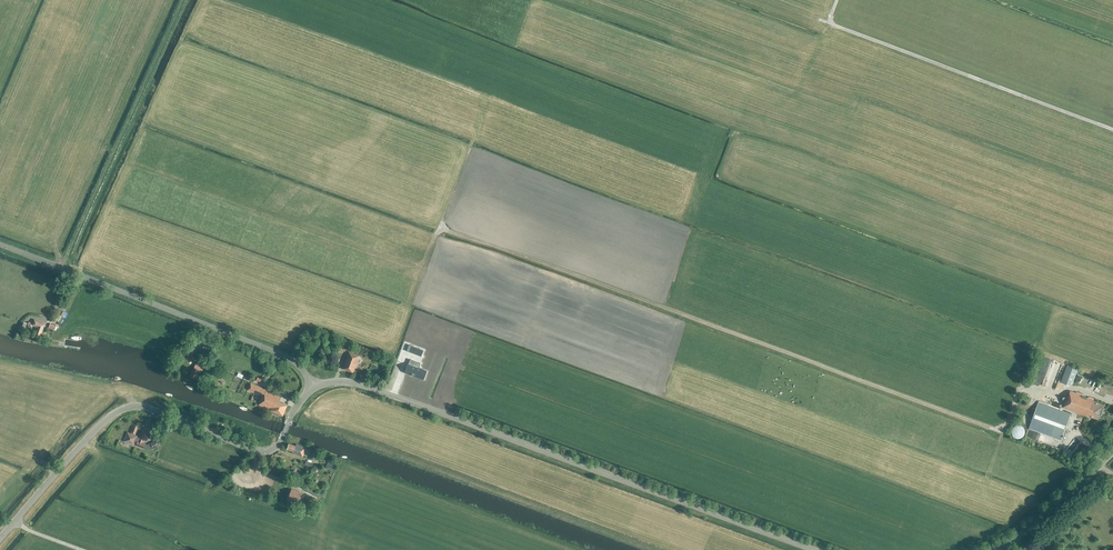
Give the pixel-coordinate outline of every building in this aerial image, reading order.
[(35,334),(40,336),(45,324),(34,320),(32,325),(38,327),(35,334)] [(27,323),(22,321),(18,329),(24,331),(27,323)] [(419,349),(409,345),(406,351),(417,355),(419,349)] [(353,373),(360,356),(349,351),(342,369),(353,373)] [(421,370),(416,368),(418,363),(408,359),(403,371),(418,377),(421,370)] [(202,365),(196,363),(194,367),(190,377),(195,379),(199,369),(200,370),(201,369),(204,370),(205,367),(202,365)] [(1072,386),(1078,369),(1067,365),(1061,382),(1072,386)] [(283,415),(287,405),(279,401),(281,397),(265,390),(266,389),(251,383),(247,390),(261,396),(258,404),(271,410),(283,415)] [(1103,406),(1104,405),(1093,401),(1093,399),(1070,391),(1068,396),(1067,395),(1064,405),(1062,405),(1062,406),(1063,407),(1087,416),(1088,415),(1099,419),(1099,418),(1100,417),(1101,415),(1100,414),(1102,409),(1103,409),(1104,407),(1103,406)] [(1061,440),(1071,414),(1039,402),(1029,428),(1061,440)] [(137,436),(134,434),(138,426),(132,424),(129,432),(126,431),(123,441),(133,445),(134,443),(135,444),(135,445),(143,448),(145,443),(143,442),(144,440),(137,437),(137,436)] [(1016,438),(1018,438),(1020,438),(1022,437),(1024,435),(1024,433),(1024,431),(1024,429),(1022,427),(1020,426),(1018,425),(1016,426),(1014,427),(1013,429),(1012,431),(1012,433),(1013,435),(1014,437),(1016,438)] [(159,445),(157,440),(150,443),(152,449),(159,445)] [(303,456),(306,447),(296,443),(295,445),(289,443),(287,448),(295,451),(294,453),(303,456)] [(295,500),(298,491),(292,489),(289,497),(292,498),(290,502),(294,503),(295,500)] [(323,494),(317,491),(310,489),(309,492),(321,498),(323,494)]
